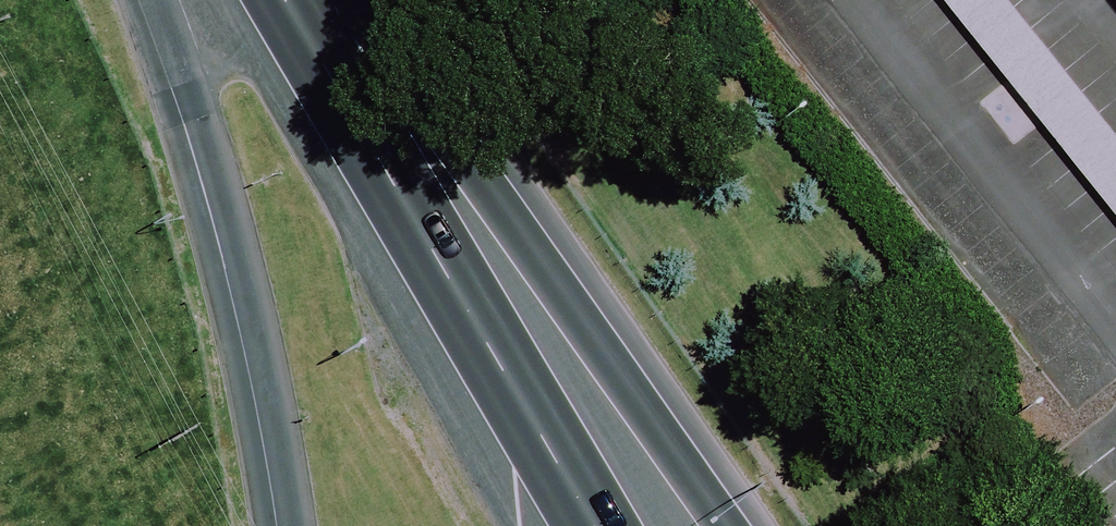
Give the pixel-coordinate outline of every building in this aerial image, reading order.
[(1115,208),(1115,125),(1016,0),(950,0),(1115,208)]
